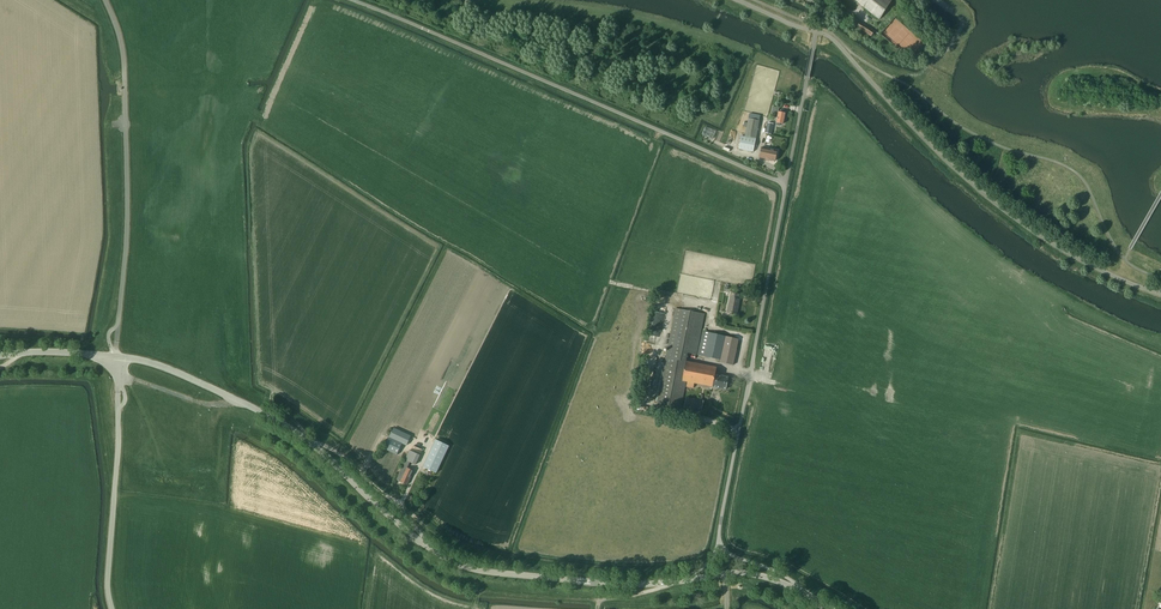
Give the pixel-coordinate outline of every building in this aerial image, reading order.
[(879,19),(891,0),(855,0),(879,19)] [(875,32),(856,20),(852,25),(872,37),(875,32)] [(780,124),(782,124),(785,113),(778,112),(779,108),(773,106),(771,113),(778,114),(776,123),(776,125),(778,126),(779,126),(780,124)] [(745,136),(756,138),(759,121),(748,118),(745,136)] [(738,149),(753,152),(756,139),(741,136),(738,149)] [(777,151),(762,147),(759,158),(775,161),(777,151)] [(740,299),(738,299),(739,294),(731,293),(727,312),(737,314),(740,299)] [(686,361),(687,353),(697,355),(704,314),(675,309),(657,403),(681,408),(686,382),(687,382),(687,386),(693,388),(694,383),(726,389),(728,377),(715,375),(716,367),(686,361)] [(738,339),(703,331),(698,354),(719,359),(720,352),(722,352),(720,362),(733,365),(738,339)] [(704,401),(686,398),(684,408),(702,412),(704,401)] [(398,453),(402,443),(407,445),(411,436),(394,428),(389,437),(384,449),(397,455),(398,453)] [(423,467),(436,473),(449,446),(435,440),(423,467)] [(406,460),(406,461),(397,480),(408,485),(414,472),(407,468),(410,462),(416,465),(420,456),(423,450),(414,446),(412,452),(410,451),(406,460)]
